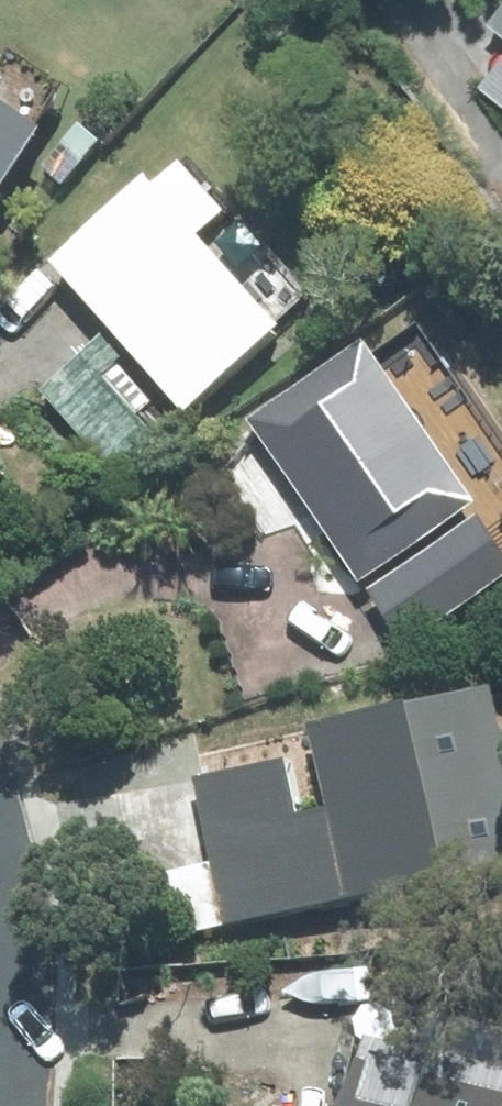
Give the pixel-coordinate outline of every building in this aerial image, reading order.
[(477,29),(501,51),(501,0),(500,0),(477,29)] [(473,91),(501,114),(501,54),(473,91)] [(84,129),(39,181),(56,195),(101,144),(84,129)] [(30,154),(0,134),(0,200),(30,154)] [(40,278),(99,343),(34,402),(107,481),(145,446),(95,390),(123,364),(179,425),(269,344),(186,253),(212,229),(167,180),(145,200),(136,190),(40,278)] [(354,362),(244,435),(350,594),(465,517),(405,426),(421,417),(389,369),(368,383),(354,362)] [(363,600),(401,657),(501,589),(501,558),(478,522),(363,600)] [(303,729),(321,809),(288,816),(276,762),(185,783),(203,865),(159,876),(175,943),(501,867),(501,788),(479,688),(303,729)] [(358,1024),(339,1105),(501,1105),(501,1058),(358,1024)]
